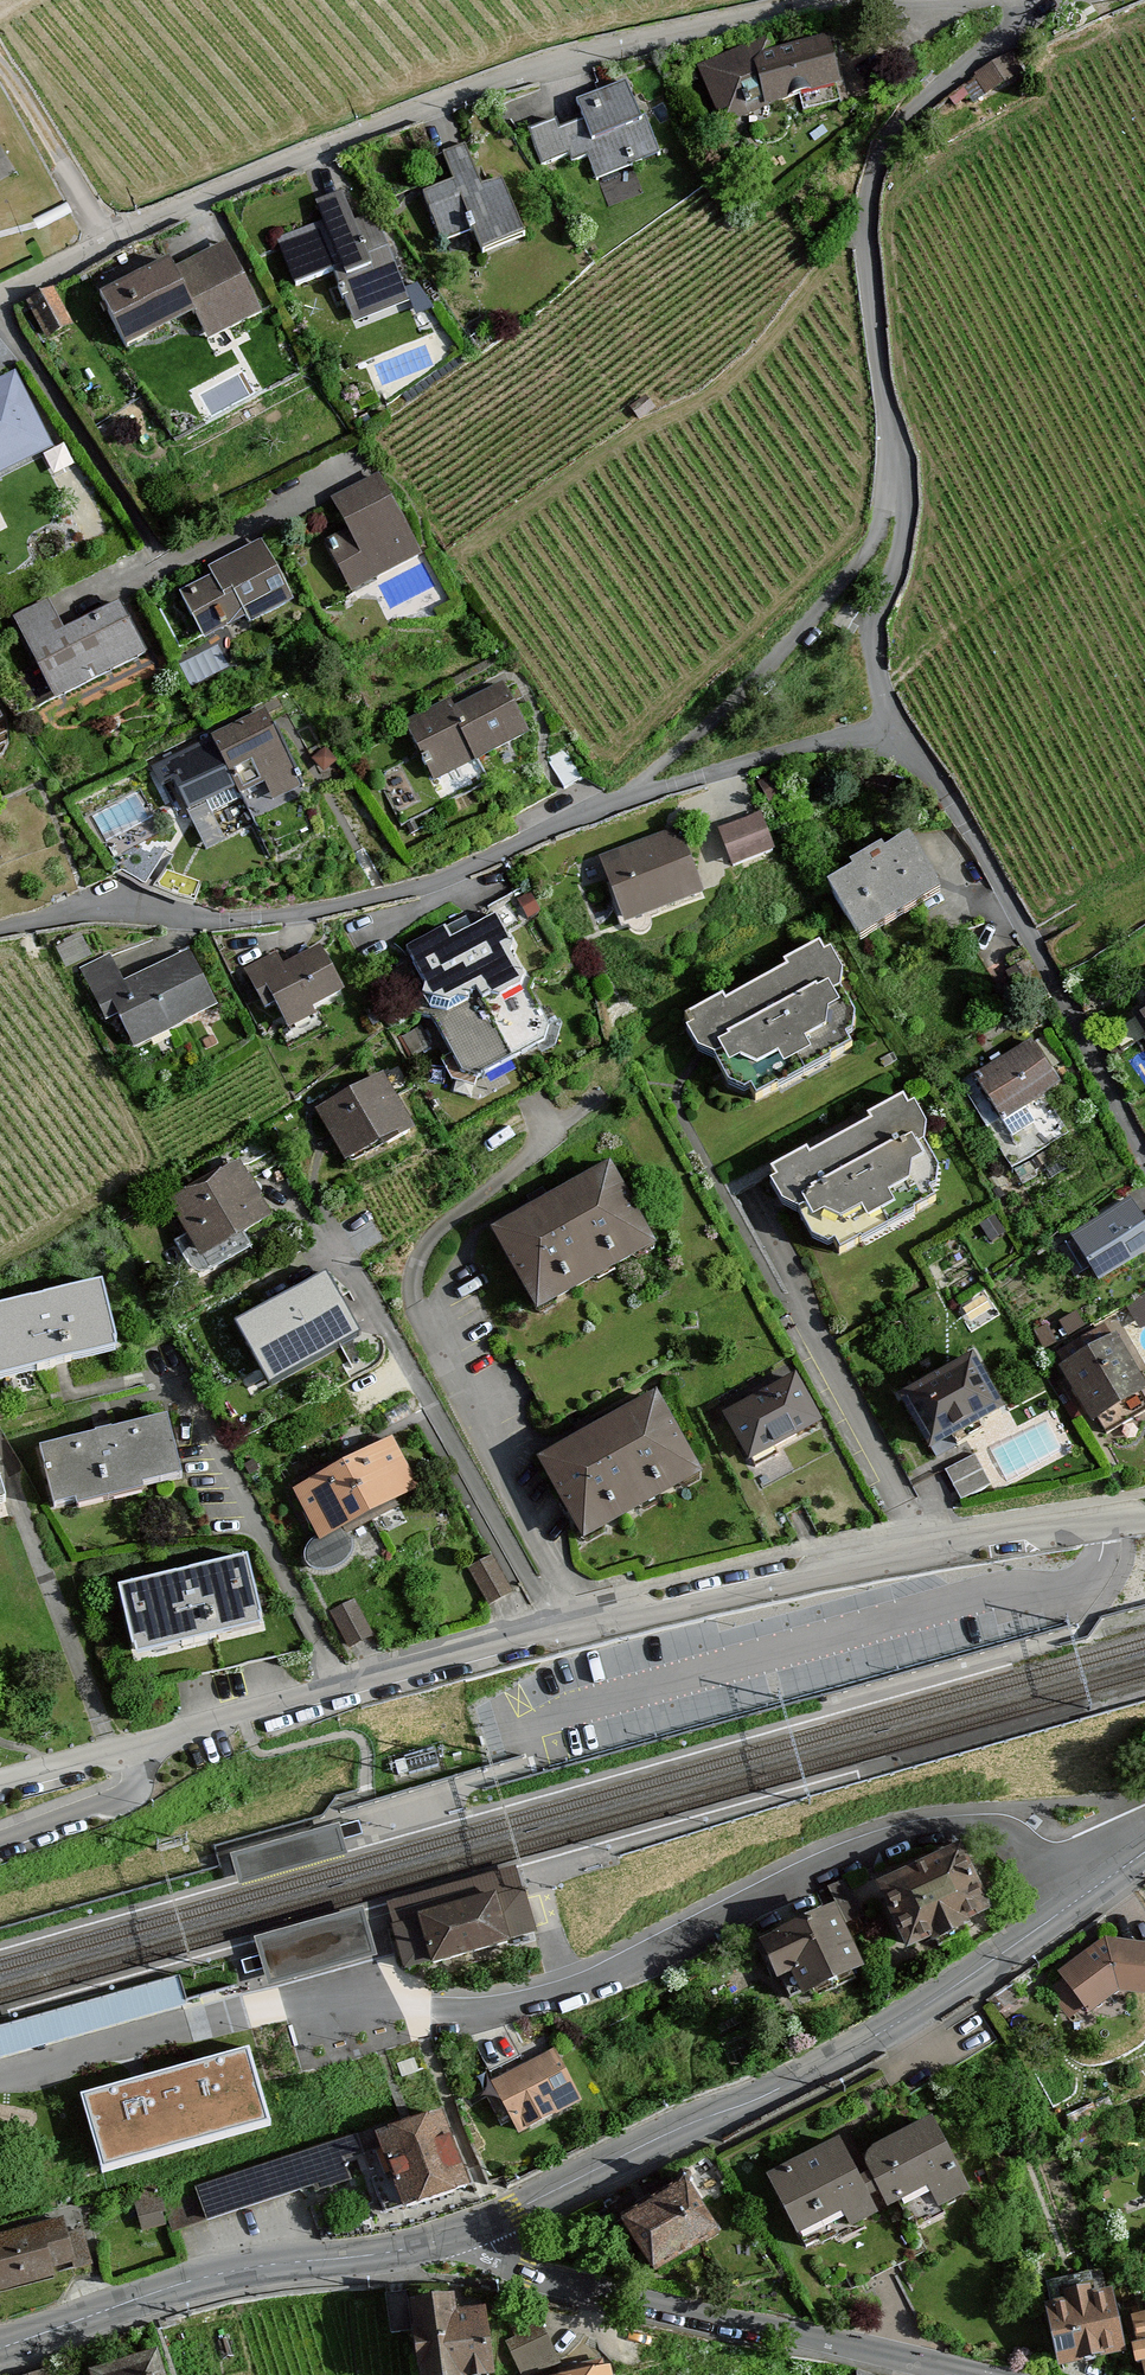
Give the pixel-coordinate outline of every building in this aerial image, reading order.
[(773,43),(702,68),(723,129),(773,112),(777,124),(846,100),(825,39),(777,56),(773,43)] [(1010,55),(974,76),(987,97),(1023,75),(1010,55)] [(555,124),(532,133),(547,171),(586,155),(597,182),(661,156),(631,82),(577,104),(585,123),(558,133),(555,124)] [(454,181),(426,192),(447,244),(475,233),(484,257),(528,240),(504,180),(482,189),(465,145),(443,153),(454,181)] [(326,224),(279,241),(297,289),(337,274),(354,317),(409,297),(378,215),(359,222),(346,190),(317,201),(326,224)] [(168,257),(96,294),(125,351),(193,316),(207,343),(264,314),(227,242),(175,269),(168,257)] [(54,333),(82,318),(62,281),(35,296),(54,333)] [(0,383),(0,482),(57,453),(17,375),(0,383)] [(420,561),(378,477),(334,499),(350,532),(326,544),(351,595),(420,561)] [(215,581),(182,597),(206,648),(215,644),(292,607),(261,544),(209,569),(215,581)] [(50,602),(14,620),(58,705),(148,659),(121,608),(67,635),(50,602)] [(453,703),(407,727),(437,785),(530,738),(505,688),(458,712),(453,703)] [(271,713),(153,767),(163,788),(176,782),(188,808),(209,799),(216,816),(247,802),(244,794),(297,770),(271,713)] [(770,804),(725,822),(742,862),(786,844),(770,804)] [(682,832),(605,860),(627,927),(707,900),(682,832)] [(856,874),(833,887),(862,941),(945,895),(915,841),(889,856),(886,851),(853,868),(856,874)] [(449,932),(410,952),(428,986),(418,1012),(433,1019),(464,1078),(484,1080),(548,1046),(553,1028),(536,995),(537,985),(527,982),(515,958),(515,948),(500,920),(455,943),(449,932)] [(829,944),(686,1025),(703,1056),(716,1061),(730,1086),(747,1090),(755,1105),(863,1044),(856,1031),(858,1014),(845,992),(846,974),(829,944)] [(280,956),(248,973),(267,1010),(277,1004),(293,1033),(319,1019),(315,1011),(345,995),(321,950),(286,968),(280,956)] [(114,958),(85,972),(111,1025),(121,1021),(135,1050),(217,1011),(190,954),(127,985),(114,958)] [(1018,968),(1008,975),(1017,988),(1028,980),(1018,968)] [(1136,1017),(1144,1031),(1144,1011),(1136,1017)] [(411,1047),(416,1057),(433,1048),(428,1038),(411,1047)] [(1047,1039),(1040,1043),(1058,1071),(1064,1066),(1047,1039)] [(1034,1044),(979,1077),(1017,1139),(1039,1125),(1029,1110),(1062,1089),(1034,1044)] [(382,1073),(317,1111),(346,1162),(390,1136),(395,1145),(417,1132),(410,1121),(416,1117),(406,1100),(399,1104),(382,1073)] [(914,1098),(770,1180),(787,1210),(800,1215),(815,1241),(831,1244),(840,1259),(947,1198),(940,1186),(942,1168),(929,1146),(931,1128),(914,1098)] [(241,1166),(172,1205),(204,1261),(272,1223),(241,1166)] [(614,1170),(497,1232),(541,1313),(657,1251),(614,1170)] [(1074,1239),(1101,1286),(1144,1260),(1144,1224),(1133,1204),(1074,1239)] [(999,1220),(983,1229),(994,1247),(1010,1238),(999,1220)] [(326,1271),(235,1320),(270,1384),(360,1335),(326,1271)] [(0,1312),(0,1381),(120,1353),(105,1288),(0,1312)] [(1144,1320),(1144,1290),(1133,1297),(1144,1320)] [(1080,1318),(1064,1326),(1071,1340),(1087,1332),(1080,1318)] [(1065,1344),(1070,1355),(1119,1332),(1114,1321),(1065,1344)] [(1048,1330),(1037,1335),(1045,1351),(1056,1345),(1048,1330)] [(1068,1370),(1109,1441),(1144,1420),(1144,1393),(1116,1342),(1068,1370)] [(975,1361),(903,1402),(933,1455),(961,1439),(966,1448),(987,1436),(983,1429),(1006,1416),(975,1361)] [(798,1379),(727,1417),(751,1464),(822,1426),(798,1379)] [(661,1400),(544,1466),(588,1545),(705,1480),(661,1400)] [(171,1421),(42,1451),(56,1511),(185,1481),(171,1421)] [(396,1442),(346,1469),(373,1518),(423,1491),(396,1442)] [(977,1459),(949,1474),(964,1502),(993,1487),(977,1459)] [(297,1496),(323,1545),(319,1547),(315,1548),(312,1553),(310,1557),(309,1564),(311,1569),(315,1573),(321,1575),(328,1574),(337,1572),(343,1569),(348,1565),(351,1560),(353,1553),(351,1544),(346,1533),(373,1518),(346,1469),(297,1496)] [(494,1559),(474,1570),(493,1606),(514,1595),(494,1559)] [(250,1562),(124,1591),(139,1658),(266,1628),(250,1562)] [(360,1603),(333,1616),(350,1651),(376,1639),(360,1603)] [(964,1853),(881,1888),(908,1952),(937,1940),(941,1949),(972,1936),(969,1930),(992,1920),(964,1853)] [(850,1883),(833,1891),(853,1938),(866,1932),(860,1918),(865,1916),(850,1883)] [(392,1925),(405,1970),(447,1958),(491,1945),(533,1934),(521,1889),(392,1925)] [(839,1914),(765,1944),(790,2006),(864,1976),(839,1914)] [(1062,1978),(1092,2017),(1122,1995),(1144,1997),(1144,1947),(1109,1942),(1062,1978)] [(274,1959),(246,1964),(248,1977),(277,1971),(274,1959)] [(89,2031),(186,2004),(179,1975),(83,2003),(10,2023),(0,2026),(0,2057),(89,2031)] [(550,2040),(490,2069),(523,2137),(583,2107),(550,2040)] [(99,2171),(276,2122),(254,2042),(195,2058),(199,2072),(143,2088),(138,2072),(76,2089),(99,2171)] [(380,2134),(164,2201),(175,2236),(352,2181),(347,2165),(365,2160),(370,2177),(391,2171),(404,2214),(472,2193),(448,2117),(382,2138),(380,2134)] [(843,2145),(771,2180),(806,2253),(882,2216),(875,2202),(883,2198),(890,2212),(899,2207),(909,2228),(973,2197),(936,2121),(863,2156),(872,2174),(860,2180),(843,2145)] [(694,2182),(623,2222),(654,2276),(708,2245),(733,2286),(776,2278),(745,2224),(725,2236),(694,2182)] [(58,2280),(56,2273),(75,2269),(76,2274),(95,2269),(80,2208),(54,2214),(57,2224),(0,2237),(0,2294),(58,2280)] [(1108,2273),(1049,2286),(1067,2370),(1126,2357),(1108,2273)] [(418,2294),(422,2374),(492,2374),(487,2302),(446,2305),(445,2292),(418,2294)] [(411,2296),(389,2298),(393,2336),(415,2334),(411,2296)] [(1131,2314),(1137,2340),(1132,2341),(1136,2361),(1142,2360),(1144,2374),(1144,2311),(1131,2314)] [(550,2338),(514,2354),(523,2374),(525,2374),(559,2360),(550,2338)] [(89,2374),(90,2374),(164,2374),(158,2354),(89,2374)] [(606,2360),(566,2371),(567,2374),(610,2374),(606,2360)]
